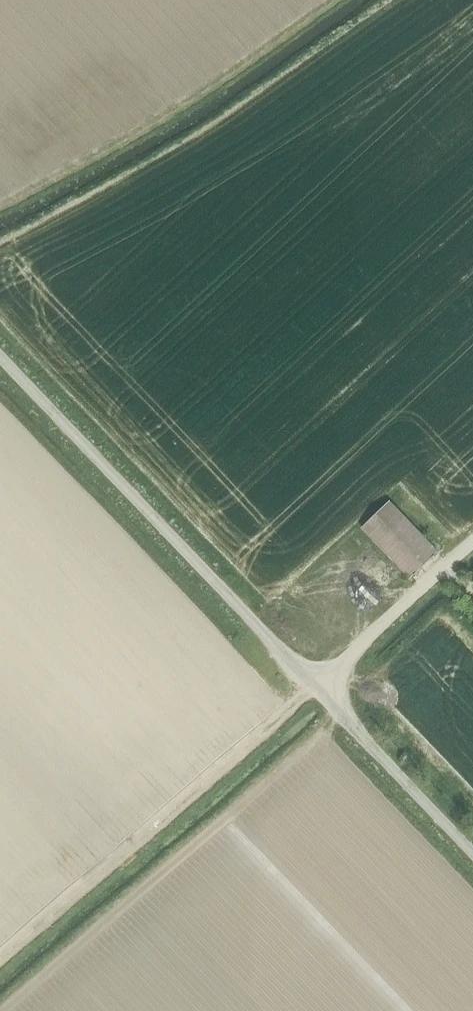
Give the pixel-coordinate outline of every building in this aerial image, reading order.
[(411,577),(438,552),(389,501),(362,527),(411,577)]
